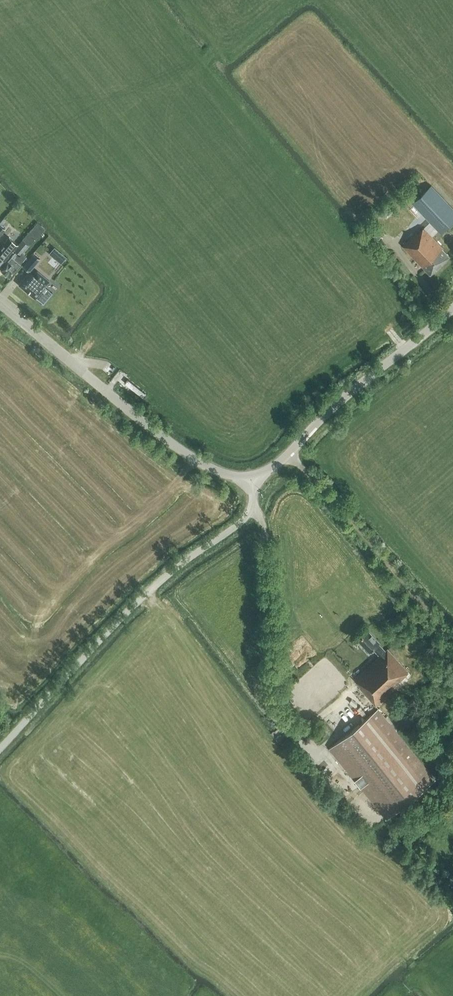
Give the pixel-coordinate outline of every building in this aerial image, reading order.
[(441,232),(452,221),(452,208),(431,185),(413,202),(441,232)] [(443,248),(424,227),(418,233),(417,232),(407,242),(405,240),(403,242),(405,244),(403,246),(430,275),(449,256),(442,248),(443,248)] [(20,254),(28,245),(22,239),(14,249),(20,254)] [(16,246),(10,241),(2,250),(0,249),(0,265),(8,256),(16,246)] [(66,257),(54,246),(48,253),(61,263),(66,257)] [(9,277),(20,264),(13,258),(15,256),(15,255),(16,254),(14,253),(0,269),(9,277)] [(29,272),(40,259),(33,253),(22,266),(29,272)] [(49,281),(37,271),(32,277),(28,273),(18,284),(35,298),(42,290),(41,290),(49,281)] [(145,392),(128,379),(125,382),(143,397),(147,393),(146,392),(145,392)] [(385,651),(378,643),(379,642),(368,629),(357,638),(369,651),(373,648),(380,656),(354,679),(361,686),(359,687),(376,706),(399,686),(396,683),(408,672),(388,649),(385,651)] [(387,818),(436,778),(379,708),(330,749),(387,818)]
